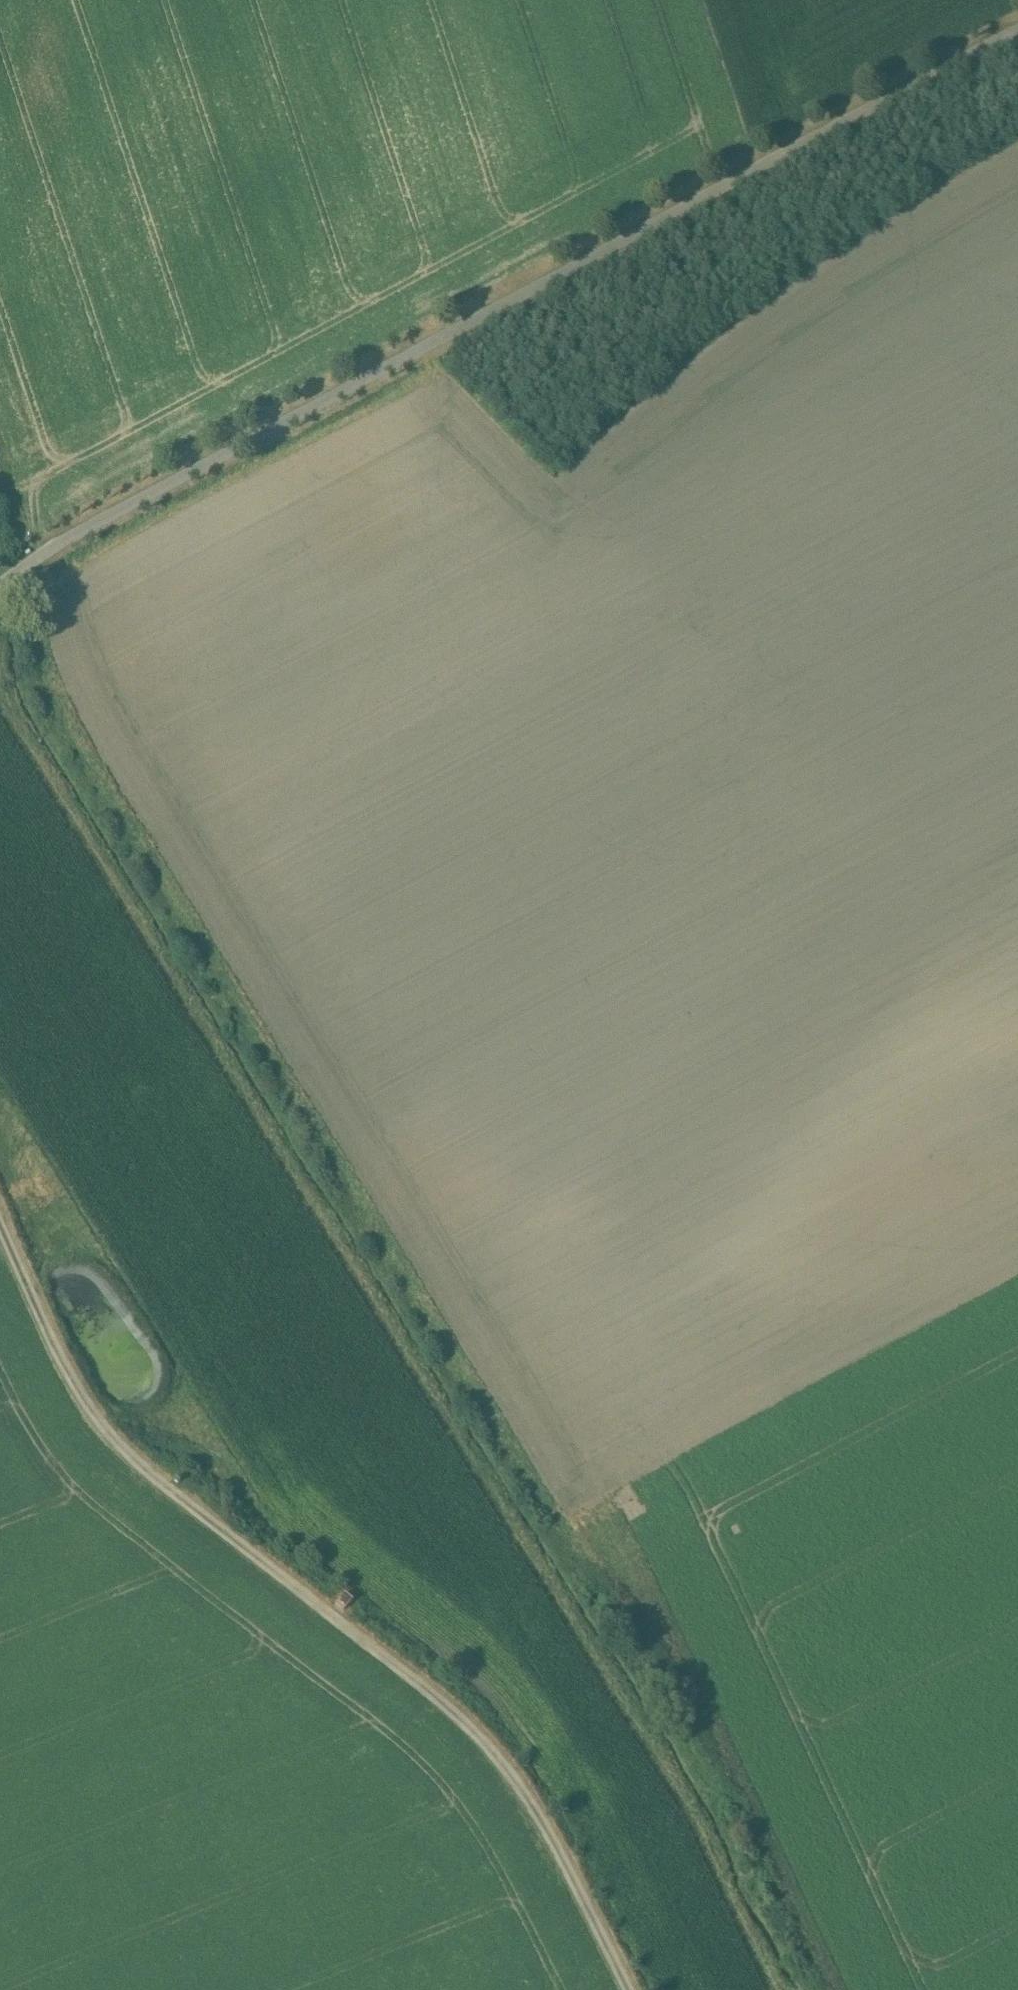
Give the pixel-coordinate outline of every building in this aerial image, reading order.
[(352,1599),(344,1593),(335,1604),(343,1610),(352,1599)]
